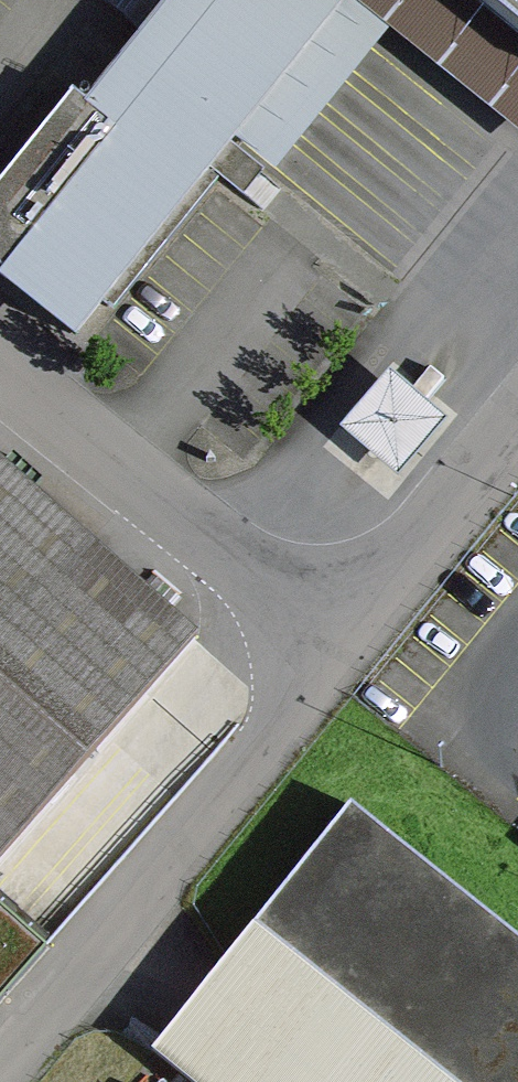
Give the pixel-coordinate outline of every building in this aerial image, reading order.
[(345,0),(199,0),(115,108),(92,91),(0,209),(0,265),(97,340),(355,8),(345,0)] [(517,56),(517,0),(447,0),(517,56)] [(397,368),(349,422),(403,471),(452,417),(397,368)] [(0,471),(0,872),(199,647),(0,471)] [(361,805),(163,1055),(197,1081),(517,1081),(517,929),(361,805)] [(52,951),(0,905),(0,1009),(52,951)]
